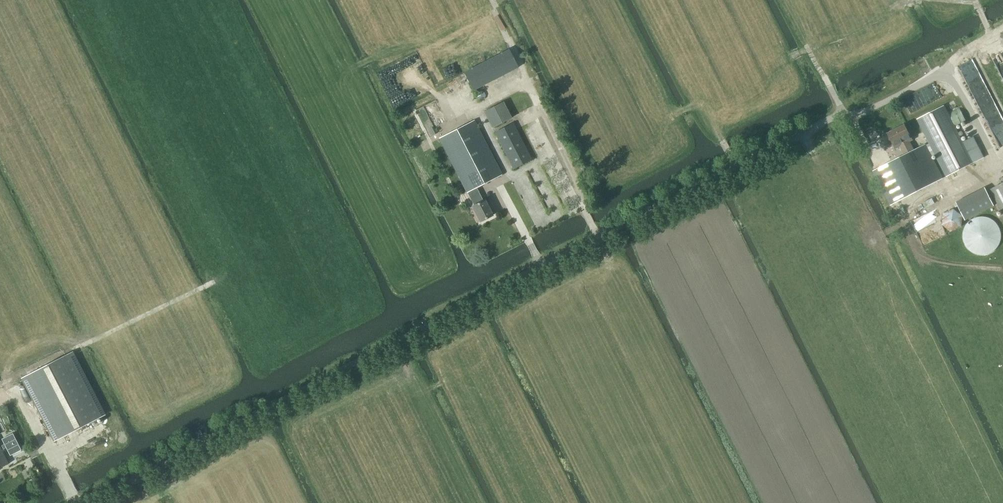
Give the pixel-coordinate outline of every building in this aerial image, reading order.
[(473,90),(518,68),(509,50),(464,73),(473,90)] [(492,129),(511,118),(503,102),(483,112),(492,129)] [(973,163),(951,119),(944,106),(917,119),(930,144),(926,146),(926,145),(914,151),(910,142),(912,140),(905,125),(888,133),(896,149),(900,147),(905,156),(873,171),(891,205),(943,178),(932,156),(935,155),(946,176),(973,163)] [(476,187),(501,174),(474,121),(439,139),(467,192),(474,205),(472,207),(480,222),(492,215),(485,200),(483,201),(476,187)] [(513,168),(531,159),(513,124),(495,133),(513,168)] [(991,190),(1002,213),(1002,183),(991,190)] [(1000,237),(1000,233),(1000,229),(999,226),(997,223),(995,220),(992,218),(989,216),(985,215),(982,215),(978,215),(974,216),(971,218),(969,220),(966,223),(965,226),(964,230),(963,233),(964,237),(965,240),(967,244),(969,246),(972,249),(975,250),(978,251),(982,252),(986,251),(989,250),(992,248),(995,246),(997,243),(999,240),(1000,237)] [(72,353),(22,379),(54,441),(104,415),(72,353)] [(21,450),(13,434),(1,439),(4,444),(1,446),(3,449),(6,448),(10,456),(21,450)] [(8,464),(0,447),(0,468),(8,464)]
